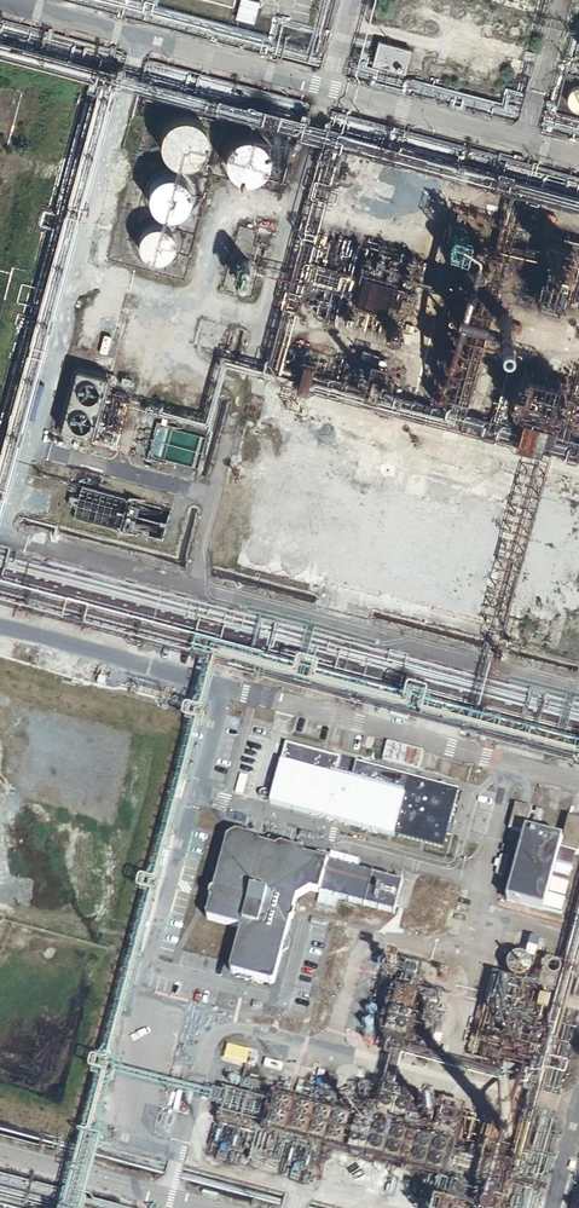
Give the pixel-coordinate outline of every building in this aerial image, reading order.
[(408,49),(378,41),(372,64),(402,72),(408,49)] [(578,85),(575,85),(572,87),(570,88),(568,90),(567,93),(566,96),(566,99),(567,102),(569,105),(571,106),(574,108),(576,109),(578,109),(578,85)] [(206,147),(206,145),(207,142),(207,139),(207,136),(207,133),(206,130),(204,128),(203,125),(201,123),(199,121),(196,119),(194,117),(191,116),(188,116),(185,115),(182,115),(179,115),(176,116),(174,117),(171,119),(169,120),(166,122),(165,125),(163,127),(162,130),(161,133),(160,136),(160,138),(160,141),(161,145),(162,147),(163,150),(164,152),(166,155),(168,157),(171,159),(173,160),(176,161),(179,162),(182,162),(185,162),(188,162),(191,161),(193,160),(196,159),(199,157),(201,155),(203,153),(204,150),(206,147)] [(266,165),(267,163),(268,160),(268,158),(268,155),(267,152),(266,150),(265,148),(264,145),(262,143),(260,141),(258,140),(256,139),(253,137),(251,137),(248,136),(246,136),(243,137),(241,137),(238,138),(236,140),(233,141),(232,143),(230,145),(228,147),(227,150),(226,152),(226,155),(226,157),(226,160),(226,163),(227,165),(228,168),(230,170),(231,172),(233,174),(235,175),(238,177),(240,178),(243,178),(245,178),(248,179),(251,178),(253,178),(256,177),(258,175),(260,174),(262,172),(264,170),(265,168),(266,165)] [(187,201),(188,199),(188,196),(188,194),(188,191),(188,188),(187,186),(186,183),(185,181),(183,179),(181,177),(179,176),(177,174),(174,173),(172,173),(169,172),(166,172),(164,173),(161,173),(158,174),(156,176),(154,177),(152,179),(150,181),(149,183),(148,185),(147,188),(147,190),(146,193),(147,196),(147,199),(148,201),(149,203),(150,206),(152,208),(154,210),(156,211),(158,212),(161,213),(163,214),(166,214),(169,214),(171,214),(174,213),(176,212),(179,211),(181,210),(183,208),(184,206),(186,204),(187,201)] [(556,212),(544,209),(539,231),(551,233),(556,212)] [(173,240),(173,238),(172,235),(171,233),(170,231),(169,230),(167,228),(165,227),(163,226),(161,225),(159,224),(157,224),(155,224),(152,224),(150,225),(148,226),(146,227),(144,228),(143,229),(141,231),(140,233),(139,235),(138,237),(138,239),(138,242),(138,244),(138,246),(139,248),(140,250),(141,252),(142,254),(144,256),(146,257),(148,258),(150,259),(152,259),(154,260),(156,260),(159,259),(161,259),(163,258),(165,257),(167,256),(169,254),(170,252),(171,251),(172,249),(173,246),(173,244),(173,242),(173,240)] [(511,319),(511,317),(511,315),(511,314),(510,312),(509,311),(508,310),(506,309),(504,309),(503,309),(501,310),(499,311),(498,312),(497,313),(497,315),(497,317),(498,319),(499,320),(500,321),(501,322),(503,323),(505,323),(507,322),(508,322),(510,320),(511,319)] [(337,757),(283,742),(267,803),(390,837),(391,834),(440,848),(456,789),(353,761),(350,774),(334,770),(337,757)] [(523,830),(529,807),(512,803),(502,840),(519,845),(504,901),(542,911),(543,909),(559,913),(563,897),(547,892),(550,880),(559,849),(574,853),(576,853),(578,842),(578,819),(567,816),(561,840),(523,830)] [(245,814),(230,810),(228,817),(243,821),(245,814)] [(314,833),(299,829),(297,835),(312,839),(314,833)] [(256,838),(234,832),(225,836),(211,889),(208,890),(207,895),(208,897),(204,915),(205,917),(237,926),(238,929),(228,968),(229,970),(270,982),(273,979),(289,921),(292,919),(294,913),(291,911),(295,897),(308,889),(317,891),(317,893),(319,893),(316,903),(333,908),(336,898),(392,913),(400,883),(354,871),(358,858),(329,849),(326,861),(302,855),(300,850),(278,844),(273,846),(258,842),(256,838)] [(566,885),(574,853),(559,849),(550,880),(566,885)] [(326,920),(311,916),(309,922),(324,926),(326,920)] [(532,958),(538,939),(529,937),(524,956),(532,958)] [(530,971),(530,968),(529,965),(528,961),(526,959),(523,957),(520,956),(517,956),(514,956),(511,957),(508,959),(506,961),(505,964),(504,968),(504,971),(505,974),(507,976),(509,979),(512,980),(515,981),(519,981),(522,980),(525,979),(527,977),(529,974),(530,971)] [(550,1000),(538,997),(535,1008),(547,1011),(550,1000)] [(511,1134),(511,1132),(511,1130),(510,1128),(508,1127),(506,1127),(504,1127),(502,1128),(500,1130),(500,1132),(500,1134),(501,1136),(502,1137),(504,1138),(506,1138),(508,1138),(510,1136),(511,1134)]
